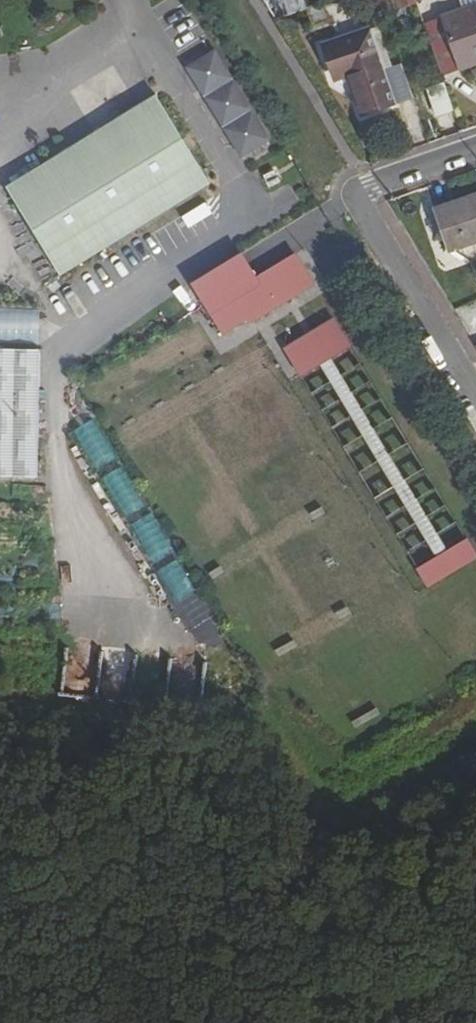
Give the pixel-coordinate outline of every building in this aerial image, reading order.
[(275,20),(306,9),(303,0),(269,0),(275,20)] [(306,9),(308,9),(323,4),(334,0),(303,0),(306,9)] [(406,7),(401,9),(398,0),(392,0),(396,11),(398,17),(408,14),(406,7)] [(415,0),(398,0),(401,9),(406,7),(417,4),(416,2),(415,0)] [(323,4),(308,9),(314,26),(329,21),(323,4)] [(475,65),(475,58),(475,55),(475,54),(475,8),(443,19),(460,70),(475,65)] [(364,113),(397,102),(371,30),(325,45),(336,79),(350,74),(364,113)] [(217,52),(189,69),(242,156),(270,139),(217,52)] [(440,115),(453,111),(446,88),(432,92),(440,115)] [(156,95),(6,187),(61,276),(211,185),(156,95)] [(434,212),(448,253),(475,243),(475,198),(434,212)] [(243,256),(194,285),(224,335),(248,320),(251,325),(315,287),(297,256),(258,280),(243,256)] [(334,318),(283,348),(301,376),(351,346),(334,318)] [(0,358),(0,483),(43,483),(44,358),(0,358)] [(475,562),(475,536),(422,565),(433,585),(475,562)]
